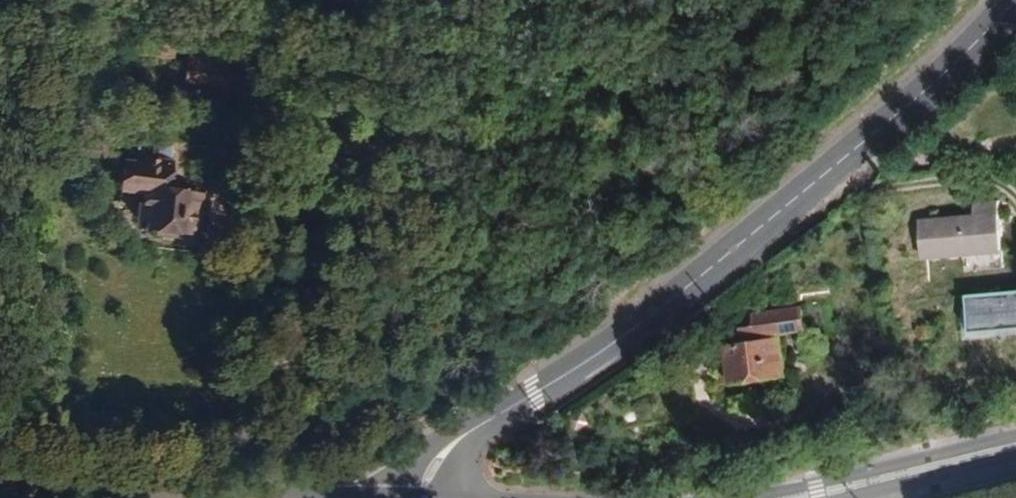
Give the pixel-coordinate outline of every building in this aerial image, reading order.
[(252,85),(253,75),(244,74),(245,70),(227,68),(228,58),(187,53),(184,82),(241,88),(242,83),(252,85)] [(232,145),(122,135),(120,153),(155,156),(152,189),(163,190),(166,151),(219,156),(218,167),(230,168),(232,145)] [(152,189),(155,156),(120,153),(120,160),(111,159),(108,185),(131,187),(127,220),(142,221),(141,227),(167,230),(167,224),(181,225),(182,216),(184,196),(185,197),(185,193),(163,190),(152,189)] [(190,217),(192,197),(185,197),(184,196),(182,216),(190,217)] [(975,215),(920,220),(923,258),(1003,251),(1000,201),(975,203),(975,215)] [(970,294),(973,329),(1015,325),(1015,290),(970,294)] [(786,378),(780,334),(805,332),(803,309),(758,314),(758,326),(753,326),(744,339),(750,338),(750,343),(726,347),(731,385),(786,378)] [(744,339),(753,326),(743,328),(744,339)]
